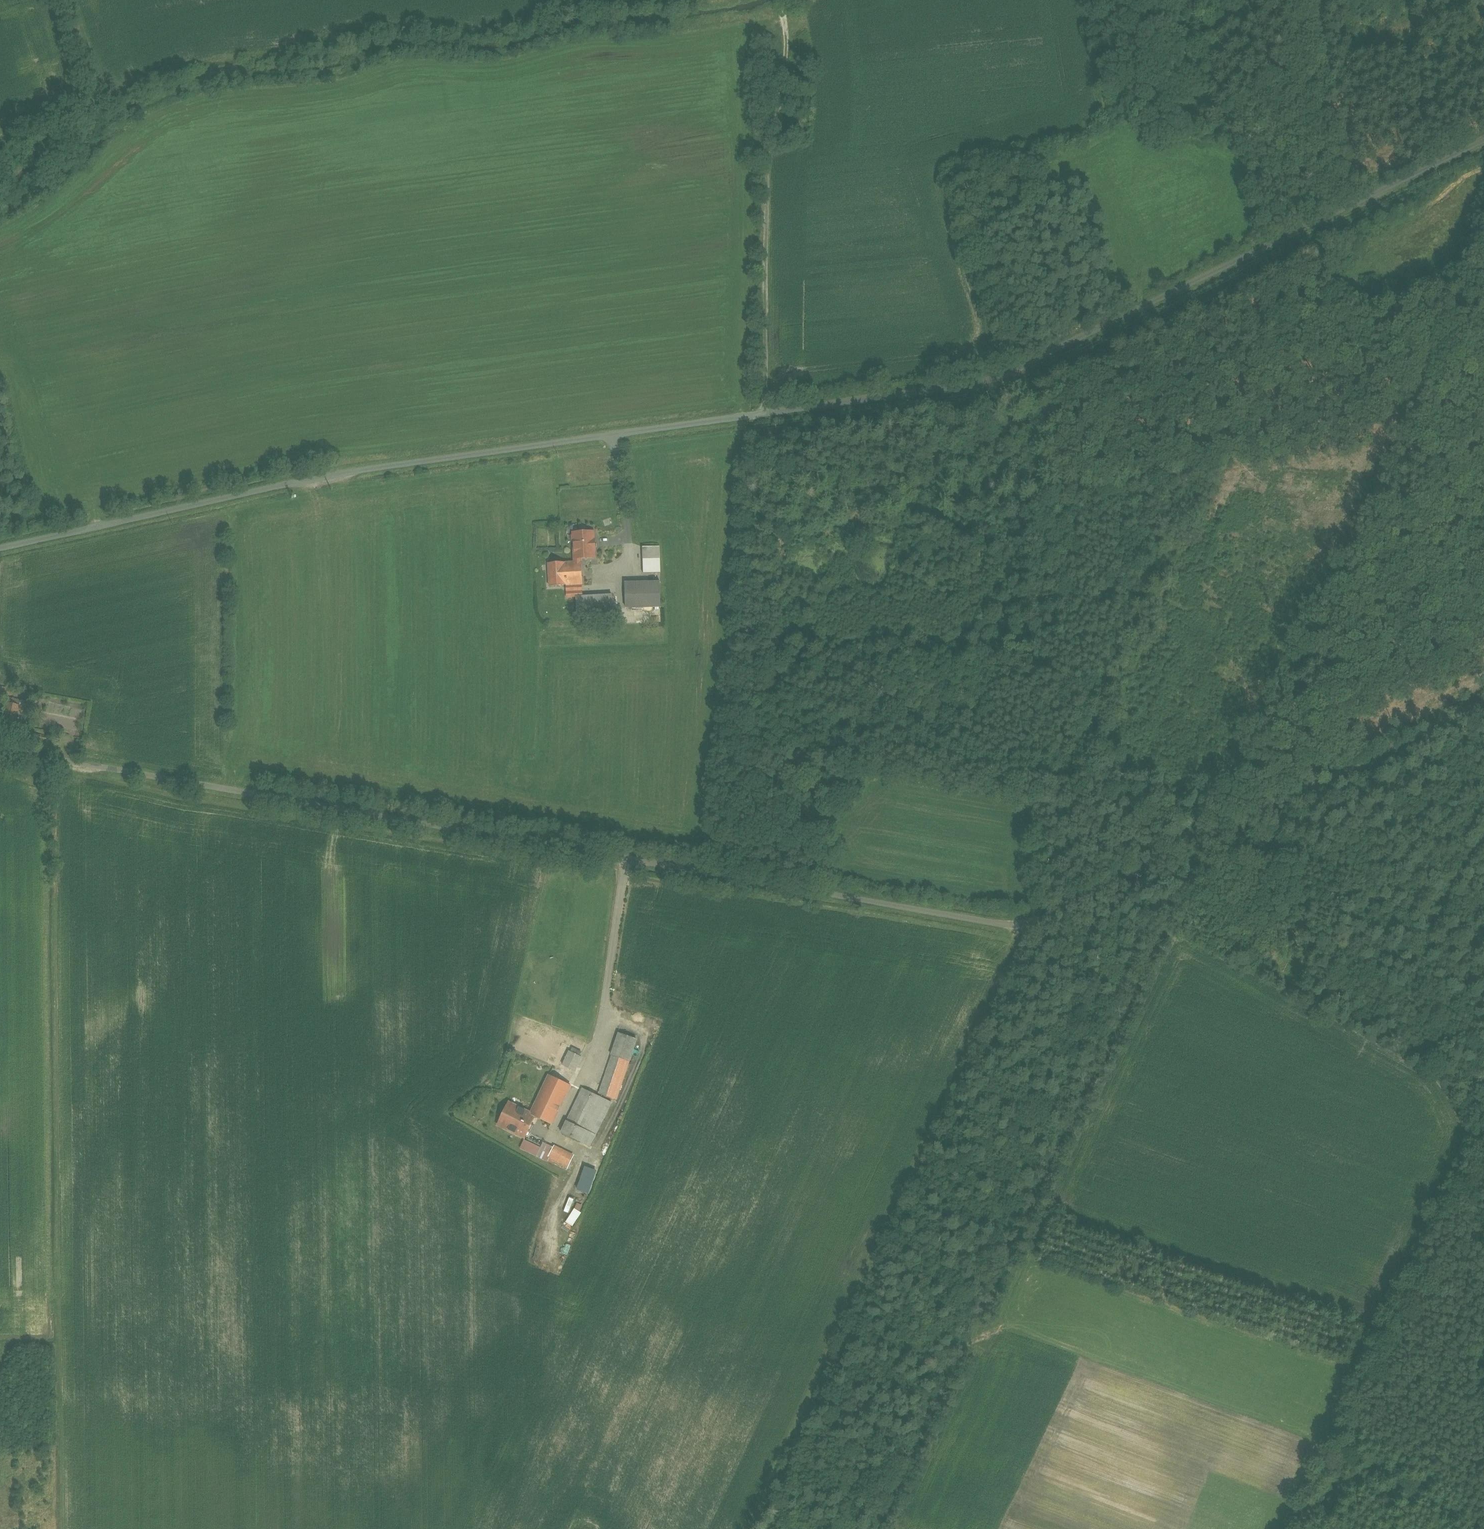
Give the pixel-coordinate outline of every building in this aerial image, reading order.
[(596,557),(595,529),(572,530),(574,558),(581,558),(596,557)] [(643,546),(644,573),(661,572),(660,546),(643,546)] [(582,585),(581,558),(574,558),(574,560),(548,561),(549,586),(566,585),(582,585)] [(660,578),(625,579),(626,606),(661,605),(660,578)] [(582,585),(566,585),(566,597),(576,596),(576,593),(583,593),(582,585)] [(612,592),(583,593),(576,593),(576,596),(577,618),(613,617),(612,592)] [(22,704),(7,702),(5,714),(4,721),(18,724),(20,718),(22,704)] [(613,1055),(630,1061),(638,1039),(618,1031),(610,1053),(613,1055)] [(575,1071),(582,1056),(569,1049),(562,1065),(575,1071)] [(613,1055),(598,1093),(616,1100),(630,1061),(613,1055)] [(552,1121),(570,1083),(548,1073),(530,1111),(535,1113),(552,1121)] [(613,1101),(582,1086),(561,1131),(592,1145),(613,1101)] [(535,1113),(530,1111),(508,1100),(496,1125),(523,1138),(535,1113)] [(574,1154),(554,1145),(547,1160),(567,1169),(574,1154)] [(593,1188),(581,1183),(580,1187),(591,1192),(593,1188)] [(570,1212),(574,1198),(568,1197),(565,1211),(570,1212)] [(573,1226),(582,1211),(580,1210),(584,1205),(579,1202),(566,1222),(573,1226)]
